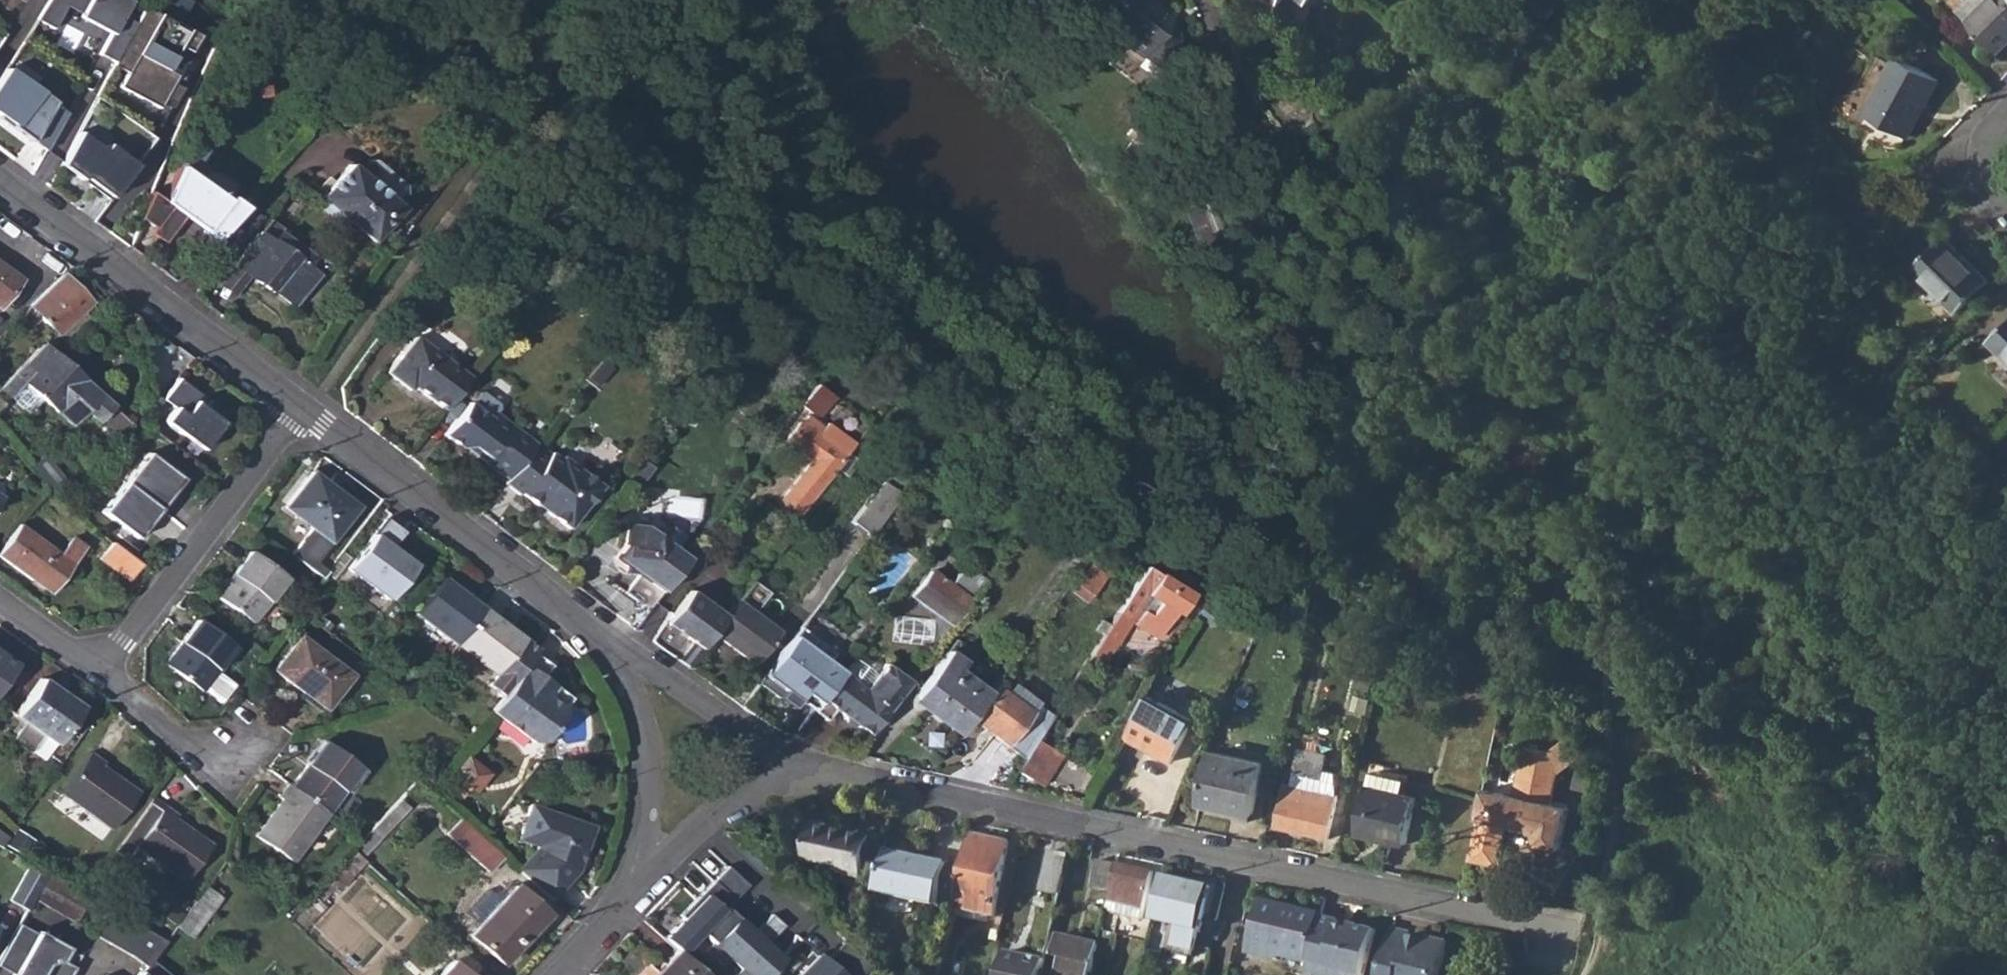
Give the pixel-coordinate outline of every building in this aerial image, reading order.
[(21,0),(0,0),(0,5),(7,10),(19,2),(21,0)] [(36,20),(53,30),(66,7),(112,31),(99,55),(114,63),(135,24),(121,17),(129,2),(126,0),(49,0),(36,20)] [(1098,23),(1159,69),(1174,50),(1171,48),(1175,40),(1173,28),(1167,21),(1171,16),(1150,0),(1088,0),(1080,10),(1098,23)] [(1279,8),(1285,0),(1268,0),(1279,8)] [(1968,21),(1997,52),(2006,43),(2006,0),(1990,0),(1968,21)] [(144,7),(135,24),(114,63),(113,65),(127,73),(120,87),(159,108),(164,99),(172,103),(180,87),(172,83),(198,35),(144,7)] [(1910,137),(1940,79),(1900,58),(1870,115),(1910,137)] [(6,68),(0,77),(0,113),(2,115),(0,117),(0,118),(31,141),(33,139),(46,149),(65,113),(51,103),(52,101),(6,68)] [(1145,114),(1138,122),(1147,131),(1154,122),(1145,114)] [(1158,125),(1146,139),(1163,155),(1176,141),(1158,125)] [(101,150),(78,132),(60,165),(82,180),(83,178),(91,184),(90,186),(110,201),(136,165),(106,144),(101,150)] [(212,183),(184,161),(168,197),(155,189),(143,215),(157,225),(155,231),(170,245),(190,218),(218,241),(242,213),(245,209),(230,197),(227,201),(209,187),(212,183)] [(324,200),(378,243),(407,209),(354,165),(337,185),(324,200)] [(1151,188),(1159,199),(1171,189),(1163,178),(1151,188)] [(332,180),(319,195),(324,200),(337,185),(332,180)] [(1142,199),(1149,208),(1156,201),(1149,192),(1142,199)] [(351,224),(325,203),(319,211),(345,232),(351,224)] [(260,233),(236,268),(250,278),(273,293),(279,285),(300,299),(317,273),(305,265),(310,257),(279,235),(273,243),(260,233)] [(1945,237),(1913,266),(1957,312),(1988,281),(1945,237)] [(21,279),(0,263),(0,307),(21,279)] [(237,298),(250,278),(236,268),(222,288),(237,298)] [(65,275),(32,306),(58,334),(61,331),(67,336),(84,320),(79,314),(84,310),(91,303),(82,293),(65,275)] [(91,303),(84,310),(94,321),(118,299),(93,279),(82,293),(91,303)] [(273,293),(294,307),(300,299),(279,285),(273,293)] [(1989,340),(2006,358),(2006,323),(1989,340)] [(413,336),(385,372),(410,391),(413,387),(443,409),(467,376),(413,336)] [(42,343),(1,389),(30,413),(41,398),(70,424),(82,410),(119,441),(133,425),(45,345),(42,343)] [(1893,372),(1901,381),(1914,368),(1906,360),(1893,372)] [(209,444),(229,416),(202,396),(200,398),(191,392),(193,389),(172,372),(155,394),(167,403),(157,416),(175,429),(181,422),(209,444)] [(1898,387),(1907,396),(1918,385),(1910,376),(1898,387)] [(802,405),(818,417),(832,396),(817,385),(802,405)] [(468,402),(443,435),(462,449),(465,448),(470,447),(485,457),(482,461),(506,480),(533,444),(494,414),(490,420),(468,402)] [(800,421),(786,440),(812,461),(804,472),(823,486),(854,444),(827,424),(823,428),(806,415),(802,421),(800,421)] [(506,480),(503,484),(517,495),(519,493),(567,530),(599,486),(559,456),(557,459),(549,452),(548,454),(533,444),(506,480)] [(465,448),(482,461),(485,457),(470,447),(465,448)] [(147,453),(124,483),(164,513),(175,499),(169,495),(181,479),(147,453)] [(881,483),(898,495),(918,467),(903,454),(881,483)] [(44,456),(32,466),(42,479),(54,469),(44,456)] [(312,471),(285,507),(308,525),(289,555),(319,580),(324,572),(313,564),(331,542),(358,506),(361,502),(338,485),(335,489),(312,471)] [(804,472),(776,510),(795,524),(823,486),(804,472)] [(880,482),(850,522),(867,536),(898,495),(881,483),(880,482)] [(164,513),(124,483),(102,513),(136,539),(148,523),(154,527),(164,513)] [(662,540),(674,549),(687,533),(675,523),(670,529),(662,540)] [(625,545),(615,559),(626,566),(626,575),(639,576),(627,593),(650,610),(688,560),(674,549),(662,540),(670,529),(628,524),(625,545)] [(0,549),(0,557),(31,579),(34,575),(53,588),(82,547),(71,539),(59,555),(17,525),(0,549)] [(374,534),(347,569),(387,599),(414,564),(374,534)] [(111,543),(98,559),(126,580),(139,564),(111,543)] [(248,551),(214,596),(250,623),(284,578),(248,551)] [(335,561),(342,566),(347,559),(341,554),(335,561)] [(1089,566),(1072,591),(1087,602),(1104,577),(1089,566)] [(1189,594),(1145,567),(1116,613),(1131,623),(1157,639),(1173,612),(1177,615),(1189,594)] [(948,585),(969,600),(984,580),(972,571),(965,580),(957,573),(948,585)] [(929,572),(911,597),(951,626),(969,600),(948,585),(929,572)] [(31,579),(49,593),(53,588),(34,575),(31,579)] [(443,579),(416,614),(456,645),(480,614),(465,603),(469,598),(443,579)] [(690,591),(665,623),(701,650),(712,634),(725,618),(690,591)] [(465,603),(480,614),(483,609),(469,598),(465,603)] [(737,602),(712,634),(752,665),(777,633),(737,602)] [(480,614),(495,625),(498,620),(483,609),(480,614)] [(1109,624),(1125,634),(1131,623),(1116,613),(1109,624)] [(480,614),(456,645),(496,676),(489,685),(503,696),(534,654),(537,650),(524,640),(498,620),(495,625),(480,614)] [(197,620),(163,665),(200,691),(233,647),(197,620)] [(1109,624),(1088,658),(1096,663),(1106,662),(1116,647),(1117,647),(1125,634),(1109,624)] [(325,632),(340,643),(346,636),(330,625),(325,632)] [(834,654),(800,628),(757,684),(791,710),(798,700),(813,712),(841,674),(827,663),(834,654)] [(297,636),(272,670),(323,709),(348,675),(297,636)] [(946,651),(912,697),(958,731),(968,718),(992,686),(946,651)] [(503,696),(491,712),(535,745),(543,742),(563,716),(562,709),(569,699),(541,677),(550,666),(534,654),(503,696)] [(13,665),(0,656),(0,684),(13,665)] [(841,674),(813,712),(826,722),(834,710),(868,736),(908,682),(883,664),(875,674),(853,657),(841,674)] [(24,722),(13,736),(44,758),(81,707),(41,678),(14,716),(24,722)] [(1002,693),(1010,699),(1016,690),(1008,684),(1002,693)] [(992,686),(968,718),(1024,759),(1036,741),(1051,716),(1016,690),(1010,699),(1002,693),(992,686)] [(1148,695),(1125,738),(1172,763),(1195,720),(1148,695)] [(323,741),(291,787),(328,812),(359,768),(323,741)] [(1015,773),(1041,788),(1061,756),(1036,741),(1024,759),(1015,773)] [(1524,748),(1514,796),(1483,791),(1470,851),(1500,857),(1508,825),(1539,831),(1536,844),(1561,848),(1567,815),(1548,812),(1550,803),(1558,772),(1548,753),(1524,748)] [(1285,783),(1276,826),(1329,838),(1338,795),(1336,772),(1324,770),(1327,755),(1298,749),(1291,785),(1285,783)] [(90,753),(61,793),(111,829),(137,792),(99,765),(102,762),(90,753)] [(1210,753),(1199,805),(1252,815),(1263,764),(1210,753)] [(468,758),(455,775),(475,790),(488,773),(468,758)] [(1366,788),(1402,795),(1405,781),(1375,774),(1374,779),(1368,778),(1366,788)] [(282,800),(255,835),(291,862),(328,812),(291,787),(288,784),(278,797),(282,800)] [(1366,788),(1356,834),(1405,845),(1415,798),(1402,795),(1366,788)] [(175,816),(151,798),(112,851),(126,861),(136,847),(184,881),(210,845),(173,819),(175,816)] [(389,810),(398,819),(409,807),(400,799),(389,810)] [(1548,812),(1567,815),(1568,807),(1550,803),(1548,812)] [(373,827),(382,835),(398,819),(389,810),(373,827)] [(517,870),(550,900),(575,871),(593,826),(550,811),(537,848),(517,870)] [(460,819),(447,834),(490,872),(503,858),(480,837),(473,831),(460,819)] [(813,824),(804,866),(864,879),(873,837),(813,824)] [(364,837),(352,850),(361,858),(382,835),(373,827),(364,837)] [(957,899),(955,907),(995,917),(1010,843),(972,834),(964,869),(957,899)] [(352,850),(326,878),(335,887),(339,889),(365,861),(361,858),(352,850)] [(964,869),(886,850),(873,909),(901,916),(914,911),(916,902),(939,907),(942,895),(957,899),(964,869)] [(1468,861),(1498,867),(1500,857),(1470,851),(1468,861)] [(1050,852),(1041,889),(1061,893),(1070,856),(1050,852)] [(1098,860),(1092,886),(1111,890),(1117,865),(1098,860)] [(29,863),(8,899),(28,911),(34,899),(48,874),(29,863)] [(722,967),(767,913),(707,864),(661,914),(722,967)] [(1111,890),(1107,910),(1142,918),(1152,873),(1117,865),(1111,890)] [(34,899),(75,922),(89,896),(48,874),(34,899)] [(1164,876),(1154,919),(1179,926),(1174,947),(1196,951),(1211,887),(1164,876)] [(311,895),(321,903),(335,887),(326,878),(311,895)] [(512,884),(467,933),(498,962),(510,950),(512,953),(546,916),(512,884)] [(207,888),(177,926),(190,937),(220,898),(207,888)] [(311,895),(300,906),(314,918),(325,906),(321,903),(311,895)] [(1263,901),(1251,954),(1280,961),(1283,949),(1311,956),(1320,915),(1263,901)] [(88,931),(145,965),(168,940),(104,904),(88,931)] [(803,909),(742,974),(802,974),(834,937),(803,909)] [(1320,915),(1311,956),(1307,974),(1364,974),(1375,928),(1352,923),(1351,927),(1339,925),(1340,919),(1320,915)] [(20,923),(0,961),(0,964),(17,973),(16,974),(73,974),(76,970),(58,960),(65,947),(20,923)] [(1380,974),(1436,974),(1438,969),(1439,970),(1447,937),(1425,932),(1424,936),(1411,933),(1412,929),(1392,925),(1380,974)] [(1153,926),(1149,946),(1158,948),(1162,928),(1153,926)] [(1053,956),(1062,958),(1059,974),(1092,974),(1096,955),(1099,944),(1058,935),(1053,956)] [(1173,954),(1194,958),(1196,951),(1174,947),(1173,954)] [(677,951),(653,974),(704,974),(677,951)] [(1000,974),(1041,974),(1045,959),(1005,951),(1000,974)] [(438,974),(468,974),(452,960),(438,974)]
